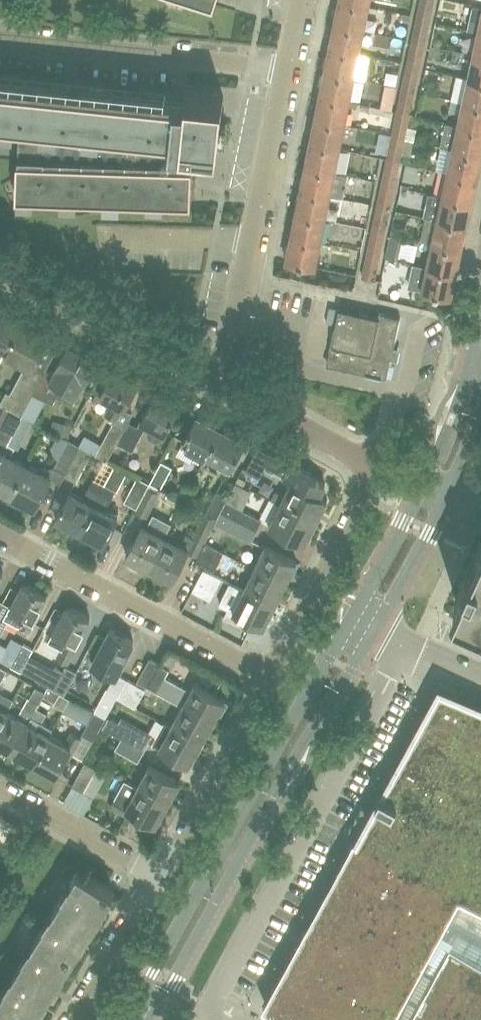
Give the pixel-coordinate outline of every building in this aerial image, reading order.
[(432,9),(434,0),(420,0),(419,6),(432,9)] [(339,1),(334,24),(363,30),(368,7),(339,1)] [(473,5),(468,29),(478,31),(478,32),(480,33),(480,7),(473,5)] [(432,9),(419,6),(417,18),(429,21),(432,9)] [(429,21),(417,18),(414,30),(427,32),(429,21)] [(363,30),(334,24),(330,48),(359,54),(363,30)] [(427,32),(414,30),(412,42),(424,44),(427,32)] [(480,57),(480,33),(478,32),(473,55),(480,57)] [(424,44),(412,42),(409,54),(422,56),(424,44)] [(330,48),(325,72),(354,78),(359,54),(330,48)] [(422,56),(409,54),(407,65),(419,68),(422,56)] [(473,55),(468,79),(480,82),(480,57),(473,55)] [(419,68),(407,65),(404,76),(417,79),(419,68)] [(354,78),(325,72),(320,95),(349,101),(354,78)] [(417,79),(404,76),(402,89),(414,92),(417,79)] [(468,79),(462,102),(480,106),(480,82),(468,79)] [(34,196),(192,201),(193,164),(191,164),(191,154),(182,154),(183,145),(196,147),(197,138),(208,139),(213,140),(213,139),(219,140),(220,123),(221,123),(224,97),(187,93),(186,101),(176,100),(176,99),(0,81),(0,127),(20,129),(19,159),(18,158),(18,160),(16,195),(34,196)] [(414,92),(402,89),(399,101),(412,104),(414,92)] [(344,125),(349,101),(320,95),(315,119),(344,125)] [(412,104),(399,101),(397,113),(409,115),(412,104)] [(462,102),(457,126),(480,131),(480,106),(462,102)] [(409,115),(397,113),(394,125),(407,127),(409,115)] [(339,149),(344,125),(315,119),(311,143),(339,149)] [(407,127),(394,125),(392,136),(405,139),(407,127)] [(457,126),(452,149),(480,156),(480,131),(457,126)] [(405,139),(392,136),(389,148),(402,151),(405,139)] [(339,149),(311,143),(306,167),(334,172),(339,149)] [(402,151),(389,148),(387,160),(400,162),(402,151)] [(452,149),(447,173),(476,179),(480,157),(480,156),(452,149)] [(400,162),(387,160),(384,172),(397,174),(400,162)] [(334,172),(306,167),(301,190),(329,196),(344,199),(349,175),(334,172)] [(397,174),(384,172),(382,183),(395,186),(397,174)] [(442,196),(471,203),(476,179),(447,173),(442,196)] [(395,186),(382,183),(380,195),(392,198),(395,186)] [(296,214),(325,220),(329,196),(301,190),(296,214)] [(392,198),(380,195),(377,207),(390,209),(392,198)] [(437,220),(466,226),(471,203),(442,196),(437,220)] [(390,209),(377,207),(375,219),(387,221),(390,209)] [(325,220),(296,214),(291,238),(320,243),(325,220)] [(387,221),(375,219),(372,230),(385,233),(387,221)] [(432,243),(461,249),(466,226),(437,220),(432,243)] [(385,233),(372,230),(370,242),(382,245),(385,233)] [(320,243),(291,238),(287,261),(315,267),(320,243)] [(382,245),(370,242),(367,254),(380,256),(382,245)] [(427,267),(456,273),(461,249),(432,243),(427,267)] [(380,256),(367,254),(365,266),(377,268),(380,256)] [(377,268),(365,266),(362,277),(375,280),(377,268)] [(427,267),(421,291),(451,297),(456,273),(427,267)] [(6,351),(23,320),(0,307),(0,348),(6,351)] [(339,308),(328,360),(327,364),(386,377),(388,368),(391,358),(398,359),(400,349),(393,347),(399,318),(380,314),(379,317),(339,308)] [(0,403),(10,409),(21,414),(30,399),(46,370),(35,364),(54,330),(38,321),(35,326),(23,320),(6,351),(23,360),(21,365),(25,367),(11,393),(6,391),(0,403)] [(53,374),(46,370),(30,399),(39,405),(43,397),(52,402),(56,393),(73,403),(97,359),(69,344),(53,374)] [(124,408),(138,382),(115,369),(101,395),(113,401),(106,414),(116,419),(123,407),(124,408)] [(127,424),(124,429),(117,442),(132,450),(147,423),(151,426),(148,432),(150,438),(156,441),(161,439),(180,405),(155,391),(135,429),(127,424)] [(10,409),(0,403),(0,429),(10,409)] [(10,409),(0,429),(0,436),(9,440),(22,415),(21,414),(10,409)] [(205,459),(206,455),(221,428),(198,415),(181,446),(205,459)] [(113,423),(96,454),(107,460),(117,442),(124,429),(113,423)] [(221,428),(206,455),(219,462),(217,466),(228,472),(245,440),(221,428)] [(39,471),(26,464),(10,494),(35,508),(51,478),(60,483),(80,446),(69,440),(57,462),(54,468),(53,467),(39,471)] [(58,486),(70,492),(76,481),(92,452),(82,447),(80,446),(60,483),(58,486)] [(272,500),(279,504),(316,522),(327,500),(319,496),(325,484),(258,448),(246,470),(261,478),(265,469),(290,482),(283,495),(276,491),(272,500)] [(26,464),(1,451),(0,453),(0,488),(10,494),(26,464)] [(150,483),(160,489),(172,467),(161,461),(150,483)] [(124,502),(136,508),(148,487),(150,483),(137,476),(124,502)] [(86,500),(70,492),(56,519),(79,531),(103,485),(93,480),(85,493),(89,495),(86,500)] [(103,485),(79,531),(103,544),(117,517),(99,508),(102,502),(107,505),(114,491),(103,485)] [(136,508),(135,511),(147,518),(150,512),(160,493),(148,487),(136,508)] [(217,520),(220,512),(226,502),(228,497),(216,491),(206,514),(217,520)] [(226,502),(220,512),(257,530),(262,520),(226,502)] [(316,522),(279,504),(268,524),(304,543),(316,522)] [(251,541),(256,530),(257,530),(220,512),(217,520),(215,523),(251,541)] [(198,557),(205,543),(215,523),(217,520),(206,514),(204,513),(192,537),(186,534),(181,545),(165,537),(149,568),(172,580),(187,551),(198,557)] [(149,568),(165,537),(143,525),(126,556),(149,568)] [(198,557),(196,561),(214,571),(223,552),(205,543),(198,557)] [(474,559),(473,558),(467,572),(468,573),(456,600),(480,612),(480,544),(474,559)] [(254,568),(284,583),(295,561),(265,546),(254,568)] [(284,583),(254,568),(244,590),(274,604),(284,583)] [(222,579),(214,575),(203,570),(192,591),(193,591),(182,611),(192,616),(203,597),(210,600),(222,579)] [(24,584),(11,607),(10,607),(4,619),(19,627),(20,626),(30,631),(37,617),(36,616),(47,596),(24,584)] [(274,604),(244,590),(233,611),(263,626),(274,604)] [(80,638),(90,619),(67,607),(49,641),(62,647),(57,656),(68,663),(81,640),(80,638)] [(123,664),(134,642),(111,630),(93,665),(114,676),(117,677),(118,675),(123,664)] [(21,673),(34,649),(22,643),(10,667),(21,673)] [(165,676),(169,669),(150,658),(138,680),(157,691),(161,684),(166,687),(171,679),(165,676)] [(66,667),(64,670),(55,665),(45,684),(54,689),(54,690),(59,693),(64,695),(76,672),(66,667)] [(108,689),(95,712),(106,718),(117,697),(119,695),(127,680),(118,675),(117,677),(114,676),(108,689)] [(145,689),(127,680),(119,695),(117,697),(135,706),(145,689)] [(183,705),(213,722),(217,714),(221,716),(228,703),(194,684),(183,705)] [(46,693),(45,693),(36,687),(29,698),(39,704),(46,693)] [(442,692),(387,794),(381,790),(376,798),(387,804),(365,843),(361,841),(276,996),(274,995),(268,1007),(269,1009),(271,1005),(288,1019),(480,1019),(480,710),(442,692)] [(64,695),(59,693),(53,705),(63,710),(69,698),(64,695)] [(171,727),(201,744),(213,722),(183,705),(171,727)] [(28,723),(29,724),(12,752),(34,764),(50,736),(52,729),(41,722),(46,714),(37,708),(28,723)] [(8,712),(0,725),(0,745),(12,752),(29,724),(28,723),(8,712)] [(106,718),(95,712),(82,735),(93,741),(106,718)] [(105,729),(121,738),(143,751),(148,741),(149,740),(124,727),(111,719),(109,718),(103,728),(105,729)] [(152,744),(159,747),(159,748),(189,765),(201,744),(171,727),(164,723),(152,744)] [(50,736),(34,764),(55,776),(67,754),(72,754),(81,739),(71,733),(65,744),(50,736)] [(143,751),(121,738),(115,749),(137,761),(143,751)] [(83,791),(95,769),(85,764),(73,785),(83,791)] [(149,765),(137,787),(167,804),(179,782),(149,765)] [(167,804),(137,787),(128,803),(115,796),(110,806),(126,815),(131,812),(155,826),(167,804)] [(103,885),(78,869),(0,993),(0,1019),(31,1019),(112,891),(103,885)] [(185,978),(178,989),(188,996),(195,984),(185,978)]
